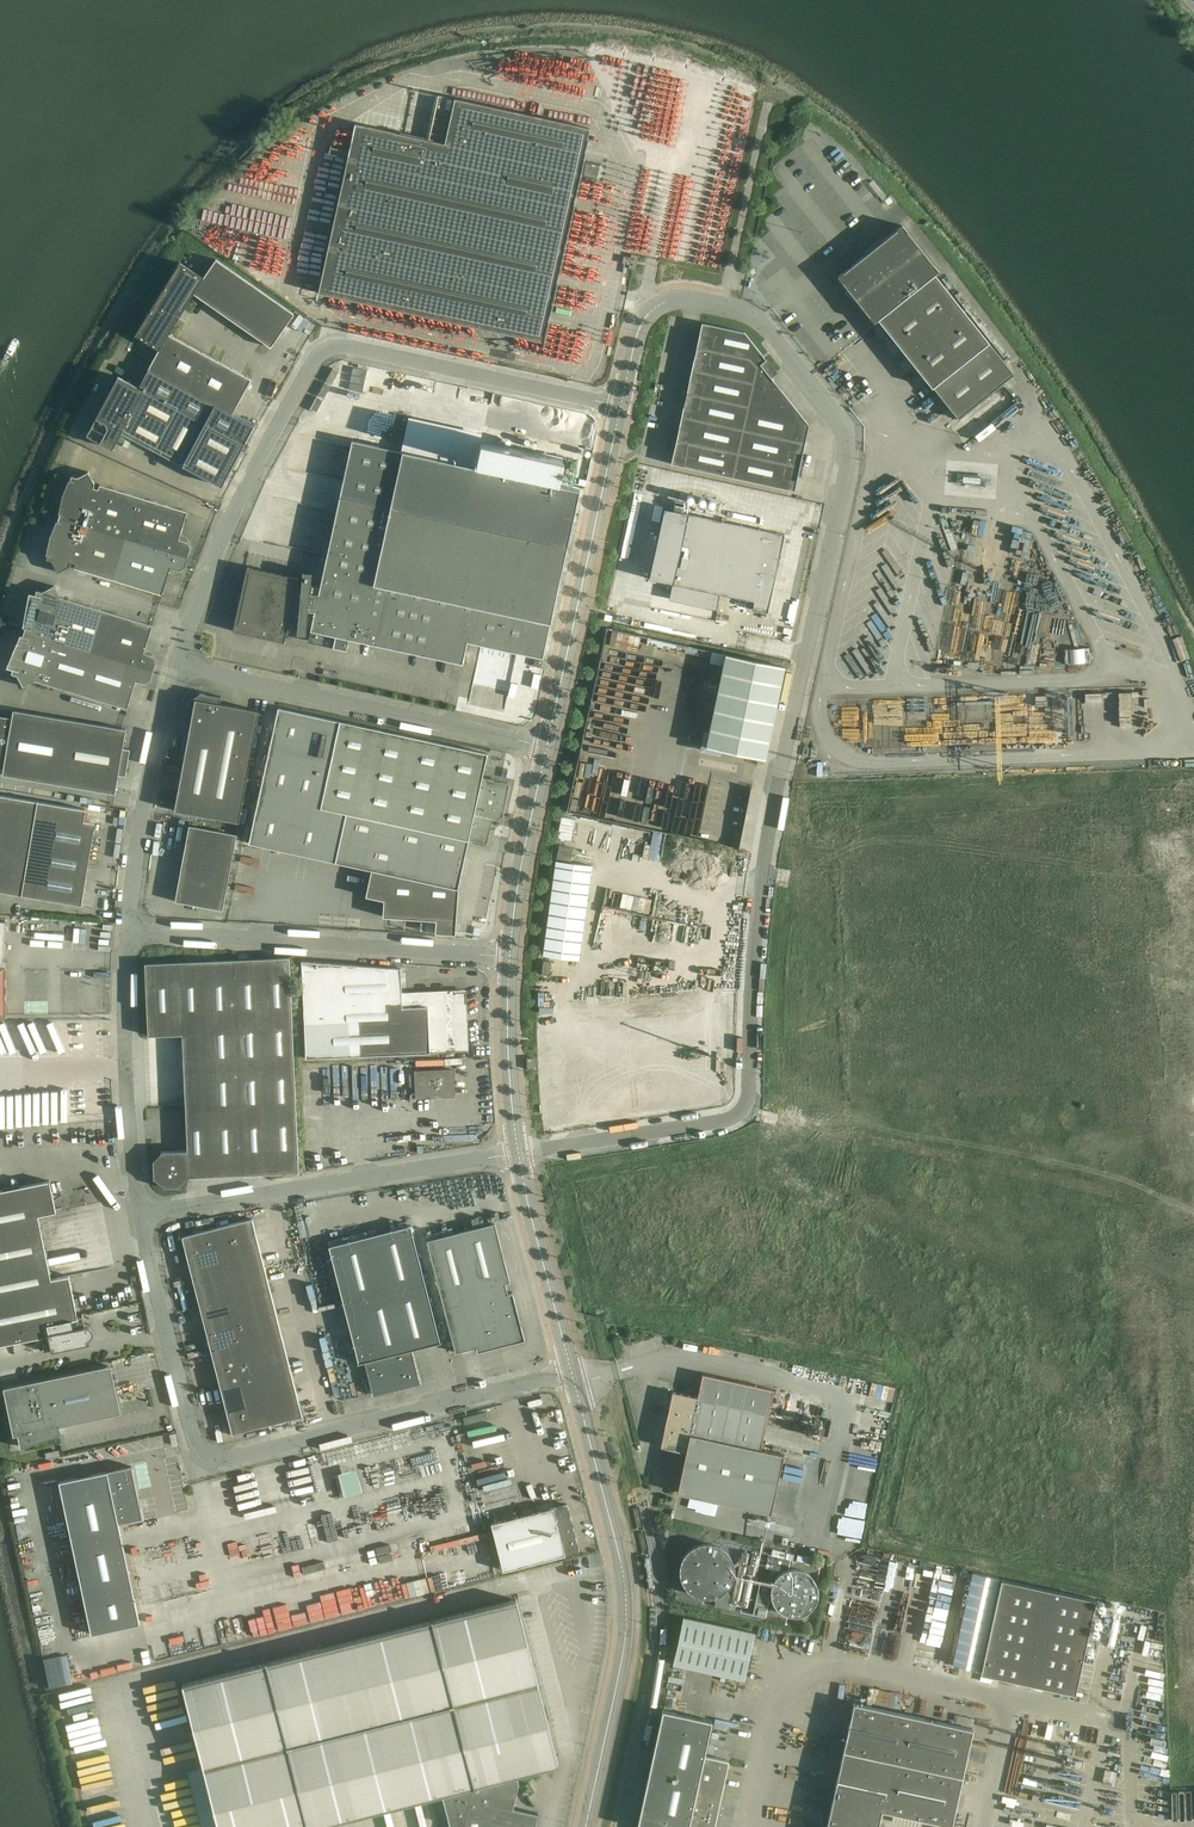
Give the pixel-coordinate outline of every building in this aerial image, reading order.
[(565,239),(588,133),(590,128),(454,98),(444,143),(355,124),(318,293),(543,342),(559,268),(584,274),(591,245),(565,239)] [(938,271),(902,225),(837,277),(873,323),(874,322),(877,320),(880,323),(931,388),(932,387),(957,419),(1014,374),(934,274),(937,271),(938,272),(938,271)] [(628,268),(633,269),(635,270),(638,256),(631,254),(630,258),(623,256),(622,263),(629,265),(628,268)] [(203,277),(184,266),(179,263),(157,299),(181,314),(194,294),(270,348),(294,314),(216,259),(203,277)] [(134,336),(158,351),(147,370),(231,415),(251,379),(169,335),(181,314),(157,299),(134,336)] [(757,365),(765,359),(744,332),(701,323),(698,338),(695,338),(693,346),(749,358),(757,365)] [(691,370),(753,384),(757,365),(749,358),(693,346),(691,355),(694,355),(691,370)] [(747,407),(742,430),(804,444),(808,425),(770,377),(777,372),(766,358),(765,359),(757,365),(753,384),(747,407)] [(231,415),(147,370),(138,387),(244,443),(253,427),(231,415)] [(753,384),(691,370),(688,385),(685,384),(683,393),(747,407),(753,384)] [(138,387),(118,376),(87,435),(113,449),(121,433),(221,486),(244,443),(138,387)] [(742,430),(747,407),(683,393),(681,401),(684,402),(681,417),(742,430)] [(673,439),(737,453),(742,430),(681,417),(678,432),(675,431),(673,439)] [(737,453),(802,468),(804,459),(801,459),(804,444),(742,430),(737,453)] [(737,453),(673,439),(671,448),(674,448),(670,464),(732,477),(737,453)] [(247,567),(233,631),(284,642),(288,623),(298,625),(297,633),(306,634),(306,627),(311,628),(310,630),(462,663),(467,641),(542,658),(579,490),(557,485),(563,459),(480,441),(475,467),(352,440),(350,446),(343,480),(336,510),(327,554),(320,585),(310,583),(311,573),(303,572),(302,581),(298,581),(298,578),(247,567)] [(802,468),(737,453),(732,477),(794,491),(797,475),(800,476),(802,468)] [(71,475),(60,514),(59,517),(124,537),(137,496),(99,484),(98,489),(93,487),(94,483),(88,472),(77,477),(71,475)] [(188,557),(191,547),(187,541),(179,539),(180,534),(187,511),(137,496),(124,537),(188,557)] [(675,501),(673,509),(682,511),(684,503),(675,501)] [(664,508),(648,579),(672,584),(720,594),(753,601),(751,609),(767,613),(784,534),(664,508)] [(59,517),(47,555),(46,559),(52,561),(58,572),(69,566),(71,562),(75,563),(74,568),(112,579),(124,537),(59,517)] [(124,537),(112,579),(162,594),(170,567),(179,570),(185,566),(188,557),(124,537)] [(24,631),(90,651),(102,610),(65,599),(59,597),(53,586),(42,591),(36,590),(31,607),(28,606),(26,614),(29,615),(24,631)] [(90,651),(153,671),(156,661),(153,655),(144,652),(152,625),(102,610),(90,651)] [(90,651),(24,631),(19,648),(16,647),(13,655),(16,656),(11,673),(17,675),(23,686),(34,680),(127,708),(135,681),(144,683),(150,680),(153,671),(90,651)] [(784,667),(725,654),(709,732),(704,731),(700,750),(719,754),(720,749),(758,757),(764,758),(784,667)] [(540,667),(542,660),(535,658),(533,665),(540,667)] [(190,722),(174,810),(239,822),(259,710),(220,703),(221,696),(206,693),(200,692),(200,693),(200,694),(199,694),(190,700),(189,700),(188,700),(187,706),(185,721),(190,722)] [(248,843),(371,870),(365,896),(384,900),(382,916),(436,920),(435,932),(455,934),(458,888),(458,887),(468,840),(487,844),(492,817),(494,818),(497,818),(502,816),(503,812),(509,783),(482,778),(487,753),(278,707),(277,710),(278,710),(252,829),(249,840),(248,843)] [(3,769),(2,774),(115,793),(118,775),(125,776),(130,749),(123,748),(126,729),(13,710),(12,718),(0,716),(0,768),(3,769)] [(21,894),(21,896),(22,896),(22,895),(81,905),(95,823),(83,821),(85,809),(38,801),(38,800),(37,800),(37,801),(0,795),(0,891),(21,894)] [(189,825),(175,901),(223,910),(237,834),(189,825)] [(556,860),(543,955),(578,960),(591,865),(556,860)] [(289,957),(145,963),(148,1035),(204,1033),(207,1104),(185,1105),(187,1150),(161,1151),(161,1155),(157,1160),(153,1160),(154,1179),(155,1179),(163,1187),(181,1186),(185,1182),(185,1177),(299,1172),(289,957)] [(305,1058),(468,1051),(469,1051),(469,1050),(467,1050),(465,1004),(467,1004),(466,992),(455,992),(454,994),(450,993),(450,990),(449,990),(449,992),(401,994),(400,968),(301,961),(305,1058)] [(415,1071),(416,1095),(443,1094),(443,1096),(454,1096),(453,1070),(415,1071)] [(42,1337),(44,1350),(44,1351),(88,1342),(87,1338),(89,1337),(91,1335),(92,1333),(92,1331),(91,1329),(89,1327),(87,1326),(85,1326),(82,1313),(82,1317),(78,1318),(69,1275),(51,1279),(38,1215),(56,1211),(50,1181),(0,1191),(0,1345),(42,1337)] [(217,1227),(226,1262),(232,1285),(267,1276),(255,1230),(252,1218),(240,1221),(217,1227)] [(495,1223),(427,1240),(455,1352),(476,1347),(477,1351),(524,1339),(512,1292),(508,1293),(505,1283),(510,1281),(495,1223)] [(411,1349),(441,1342),(441,1341),(440,1341),(410,1225),(329,1246),(358,1362),(357,1362),(357,1363),(364,1361),(373,1395),(420,1383),(411,1349)] [(226,1262),(217,1227),(182,1236),(182,1235),(181,1235),(185,1251),(191,1271),(226,1262)] [(191,1271),(199,1306),(235,1297),(232,1285),(226,1262),(191,1271)] [(270,1288),(267,1276),(232,1285),(235,1297),(270,1288)] [(273,1299),(270,1288),(235,1297),(237,1308),(273,1299)] [(199,1306),(205,1329),(240,1320),(237,1308),(235,1297),(199,1306)] [(276,1311),(273,1299),(237,1308),(240,1320),(276,1311)] [(278,1323),(276,1311),(240,1320),(243,1332),(278,1323)] [(205,1329),(211,1352),(246,1343),(243,1332),(240,1320),(205,1329)] [(281,1334),(278,1323),(243,1332),(246,1343),(281,1334)] [(284,1346),(281,1334),(246,1343),(249,1355),(284,1346)] [(203,1355),(199,1342),(185,1346),(188,1359),(203,1355)] [(211,1352),(220,1387),(255,1378),(253,1370),(249,1355),(246,1343),(211,1352)] [(25,1345),(3,1349),(4,1355),(26,1350),(25,1345)] [(288,1361),(284,1346),(249,1355),(253,1370),(288,1361)] [(291,1373),(288,1361),(253,1370),(255,1378),(256,1382),(291,1373)] [(108,1367),(108,1366),(6,1387),(6,1388),(7,1388),(16,1434),(16,1435),(21,1434),(24,1446),(23,1446),(23,1447),(59,1434),(59,1433),(58,1434),(56,1427),(118,1414),(118,1413),(110,1376),(108,1367)] [(294,1384),(291,1373),(256,1382),(259,1393),(294,1384)] [(661,1446),(686,1451),(690,1433),(760,1449),(773,1389),(702,1374),(697,1397),(673,1392),(661,1446)] [(259,1393),(256,1382),(255,1378),(220,1387),(228,1419),(232,1434),(232,1433),(267,1425),(259,1393)] [(294,1384),(259,1393),(267,1425),(290,1419),(290,1418),(302,1415),(299,1404),(294,1384)] [(686,1451),(677,1492),(770,1512),(783,1454),(760,1449),(690,1433),(686,1451)] [(140,1624),(123,1543),(119,1523),(142,1518),(131,1466),(59,1481),(91,1634),(140,1624)] [(491,1523),(503,1570),(565,1554),(564,1554),(579,1550),(567,1504),(553,1507),(491,1523)] [(712,1597),(714,1596),(718,1595),(723,1592),(727,1589),(729,1587),(730,1584),(732,1581),(733,1578),(734,1575),(734,1572),(734,1570),(734,1567),(733,1564),(733,1560),(731,1557),(730,1555),(728,1552),(725,1550),(723,1548),(720,1546),(717,1545),(714,1544),(711,1543),(708,1543),(705,1543),(701,1543),(698,1544),(695,1545),(692,1547),(690,1549),(687,1551),(685,1553),(684,1556),(682,1559),(681,1562),(680,1565),(680,1568),(680,1570),(680,1573),(680,1576),(681,1579),(683,1582),(684,1585),(686,1588),(688,1590),(691,1592),(694,1594),(697,1595),(700,1596),(703,1597),(706,1597),(709,1597),(712,1597)] [(818,1590),(818,1588),(817,1586),(816,1583),(815,1581),(814,1579),(813,1577),(812,1576),(810,1574),(808,1573),(806,1572),(804,1570),(802,1570),(800,1569),(797,1568),(795,1568),(792,1568),(790,1569),(788,1569),(786,1570),(784,1571),(782,1572),(780,1573),(778,1575),(776,1576),(775,1578),(774,1580),(772,1583),(772,1585),(771,1587),(771,1589),(770,1591),(770,1594),(771,1596),(771,1599),(772,1600),(773,1603),(774,1605),(775,1607),(777,1608),(778,1610),(780,1611),(782,1613),(784,1614),(786,1615),(789,1615),(791,1616),(794,1616),(796,1616),(798,1616),(800,1615),(802,1614),(805,1613),(807,1612),(809,1611),(810,1610),(812,1608),(814,1606),(815,1604),(816,1602),(817,1600),(817,1597),(818,1595),(818,1593),(818,1590)] [(972,1572),(952,1664),(978,1670),(979,1669),(981,1670),(980,1673),(1074,1693),(1095,1599),(1001,1578),(982,1665),(980,1664),(999,1578),(972,1572)] [(772,1583),(760,1580),(753,1614),(765,1616),(769,1598),(771,1599),(771,1596),(770,1594),(770,1591),(771,1589),(771,1587),(772,1585),(772,1583)] [(729,1608),(731,1597),(727,1589),(723,1592),(718,1595),(714,1596),(714,1600),(715,1600),(714,1606),(729,1608)] [(182,1684),(203,1766),(219,1826),(312,1826),(332,1822),(442,1794),(450,1825),(458,1826),(535,1826),(538,1813),(513,1807),(518,1782),(517,1775),(558,1765),(554,1751),(516,1600),(432,1621),(432,1618),(431,1619),(431,1621),(266,1663),(266,1661),(265,1661),(266,1663),(182,1684)] [(754,1632),(683,1617),(673,1664),(744,1679),(754,1632)] [(881,1809),(951,1824),(962,1775),(972,1728),(853,1702),(826,1826),(877,1826),(881,1809)] [(702,1718),(696,1716),(681,1713),(662,1709),(637,1826),(688,1826),(690,1826),(714,1826),(728,1760),(704,1755),(712,1720),(702,1718)]
